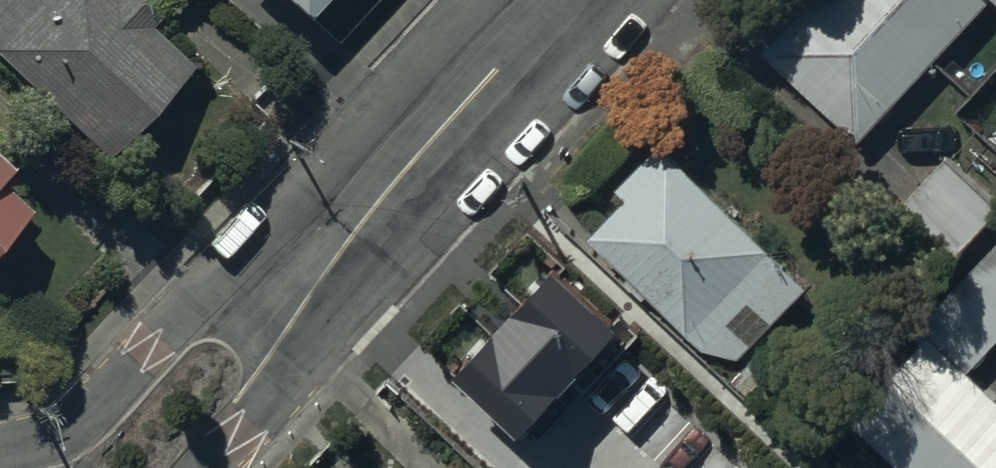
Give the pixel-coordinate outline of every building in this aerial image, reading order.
[(183,60),(141,21),(151,10),(141,0),(0,0),(0,47),(105,144),(183,60)] [(300,8),(308,0),(291,0),(300,8)] [(764,49),(860,138),(988,0),(809,0),(764,49)] [(659,136),(615,181),(625,190),(587,230),(703,341),(742,352),(810,281),(659,136)] [(944,148),(904,192),(960,244),(995,206),(995,196),(944,148)] [(22,202),(0,182),(0,225),(22,202)] [(555,272),(458,377),(525,438),(622,334),(555,272)] [(910,309),(828,394),(904,467),(995,467),(995,392),(910,309)]
